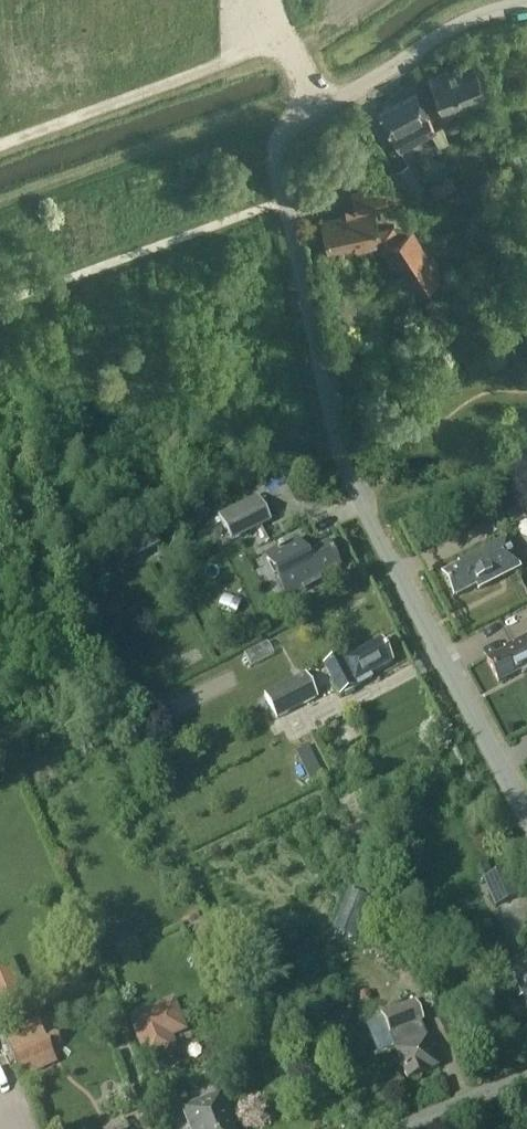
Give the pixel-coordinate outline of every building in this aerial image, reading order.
[(472,60),(450,68),(464,107),(486,99),(472,60)] [(464,107),(450,68),(428,76),(442,115),(464,107)] [(435,130),(416,93),(379,112),(398,149),(435,130)] [(393,170),(410,201),(425,192),(408,162),(393,170)] [(391,225),(377,229),(373,208),(388,205),(383,183),(351,190),(356,212),(321,219),(328,250),(362,242),(363,246),(384,242),(414,289),(420,285),(423,289),(435,281),(432,277),(438,273),(410,229),(398,237),(391,225)] [(244,535),(270,521),(258,496),(218,516),(225,530),(231,541),(244,535)] [(522,566),(507,537),(458,562),(460,565),(441,574),(453,597),(476,586),(477,589),(522,566)] [(297,539),(263,556),(286,599),(319,581),(318,579),(339,568),(326,544),(305,555),(297,539)] [(146,558),(142,550),(138,543),(127,549),(135,564),(146,558)] [(117,555),(123,565),(132,559),(126,550),(117,555)] [(521,672),(526,670),(526,637),(504,648),(505,650),(486,660),(497,682),(520,671),(521,672)] [(323,664),(340,696),(370,679),(368,675),(391,663),(380,641),(341,662),(338,656),(323,664)] [(317,697),(305,673),(263,694),(275,718),(317,697)] [(312,784),(324,778),(308,745),(295,751),(312,784)] [(482,878),(495,907),(517,897),(505,868),(482,878)] [(370,899),(348,890),(332,929),(354,938),(370,899)] [(26,1007),(9,966),(0,970),(0,1018),(26,1007)] [(511,978),(518,997),(522,995),(526,1007),(526,971),(511,978)] [(394,1049),(393,1049),(407,1080),(437,1067),(429,1048),(433,1046),(427,1035),(424,1037),(417,1022),(421,1021),(411,1000),(378,1015),(387,1036),(388,1036),(394,1049)] [(351,1013),(327,1003),(321,1016),(346,1027),(351,1013)] [(168,1035),(183,1030),(173,1006),(135,1021),(150,1059),(174,1050),(168,1035)] [(45,1036),(38,1018),(2,1033),(20,1077),(56,1062),(51,1049),(60,1045),(55,1032),(45,1036)] [(221,1093),(181,1108),(190,1128),(232,1128),(231,1127),(234,1126),(221,1093)]
